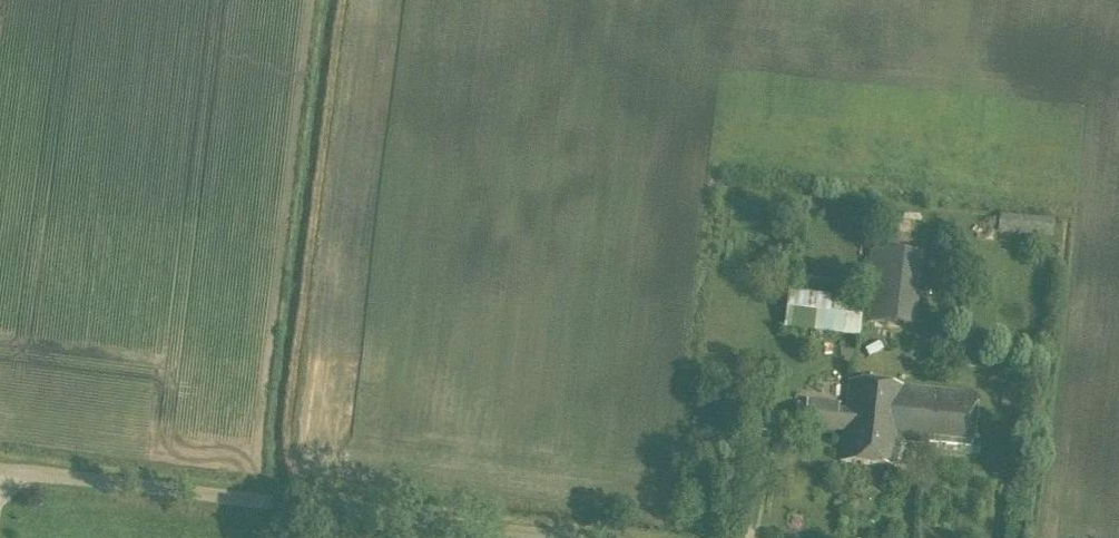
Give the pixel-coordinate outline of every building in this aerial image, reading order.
[(915,330),(923,258),(869,252),(862,325),(915,330)] [(858,339),(863,301),(787,293),(783,331),(858,339)] [(972,450),(977,397),(849,384),(846,411),(801,407),(799,427),(844,432),(841,464),(895,469),(897,442),(972,450)]
